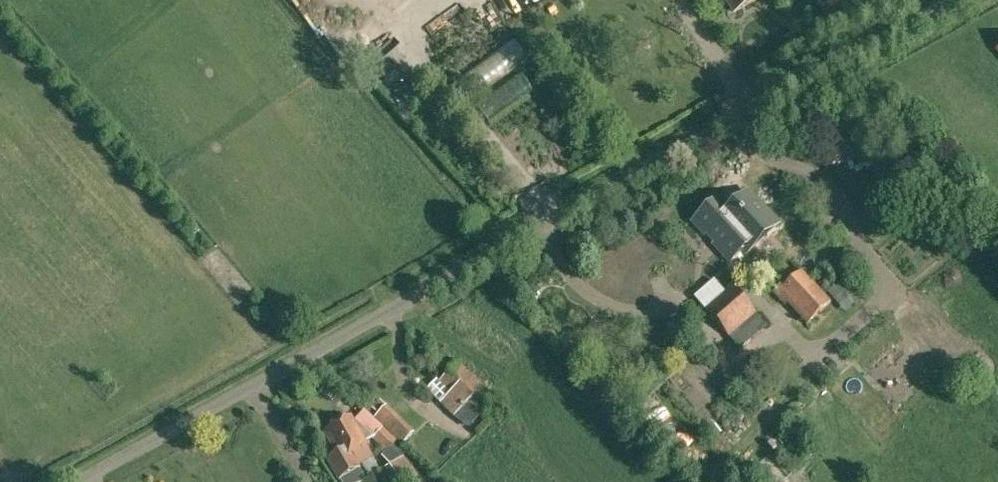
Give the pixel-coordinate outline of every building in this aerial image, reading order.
[(734,12),(755,0),(727,0),(734,12)] [(714,200),(691,221),(705,236),(707,234),(714,242),(712,244),(730,263),(743,251),(747,255),(759,244),(767,236),(779,225),(748,191),(725,212),(714,200)] [(801,274),(786,287),(784,284),(772,294),(780,303),(783,301),(805,326),(829,306),(801,274)] [(845,275),(829,290),(836,297),(852,283),(845,275)] [(764,328),(753,316),(754,315),(731,287),(703,310),(726,338),(727,337),(738,350),(764,328)] [(463,424),(483,407),(473,397),(482,389),(457,364),(440,381),(451,393),(441,403),(463,424)] [(748,365),(731,380),(738,388),(755,373),(748,365)] [(493,400),(484,391),(476,399),(485,408),(493,400)] [(369,406),(361,414),(373,428),(382,420),(369,406)] [(358,469),(360,468),(352,454),(366,446),(349,417),(325,431),(338,453),(326,459),(338,480),(340,480),(341,481),(362,481),(365,480),(358,469)] [(712,420),(704,428),(714,439),(722,431),(712,420)] [(382,426),(373,437),(387,450),(397,440),(382,426)] [(404,456),(381,470),(388,481),(408,481),(416,477),(404,456)]
